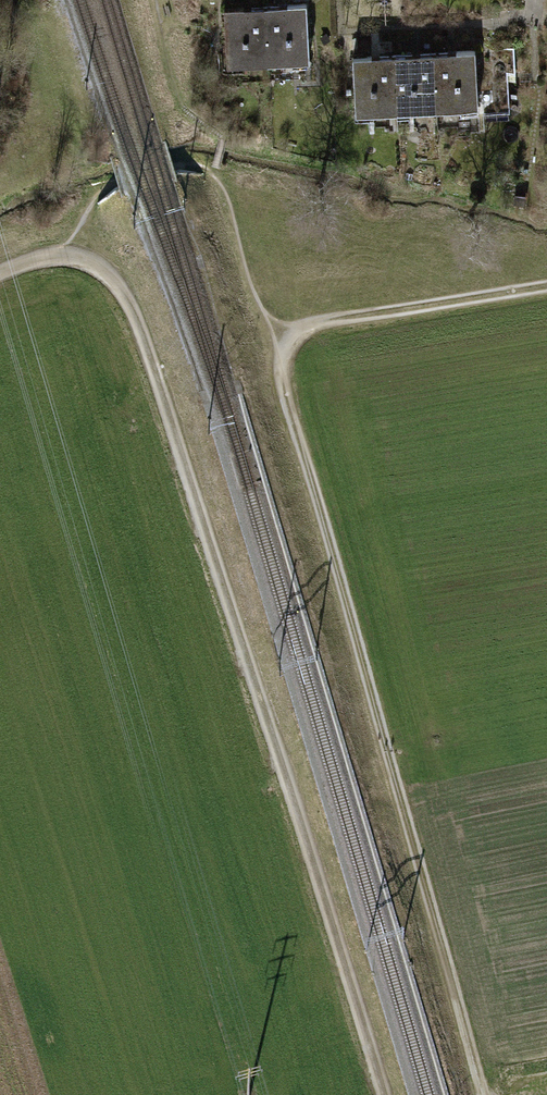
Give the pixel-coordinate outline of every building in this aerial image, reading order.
[(310,2),(272,5),(277,59),(315,56),(310,2)] [(231,63),(277,59),(272,5),(226,9),(231,63)] [(481,48),(425,53),(427,108),(461,105),(462,120),(485,119),(481,48)] [(425,53),(386,54),(388,110),(398,110),(399,119),(420,118),(420,108),(427,108),(425,53)] [(359,111),(388,110),(386,54),(358,55),(359,111)]
